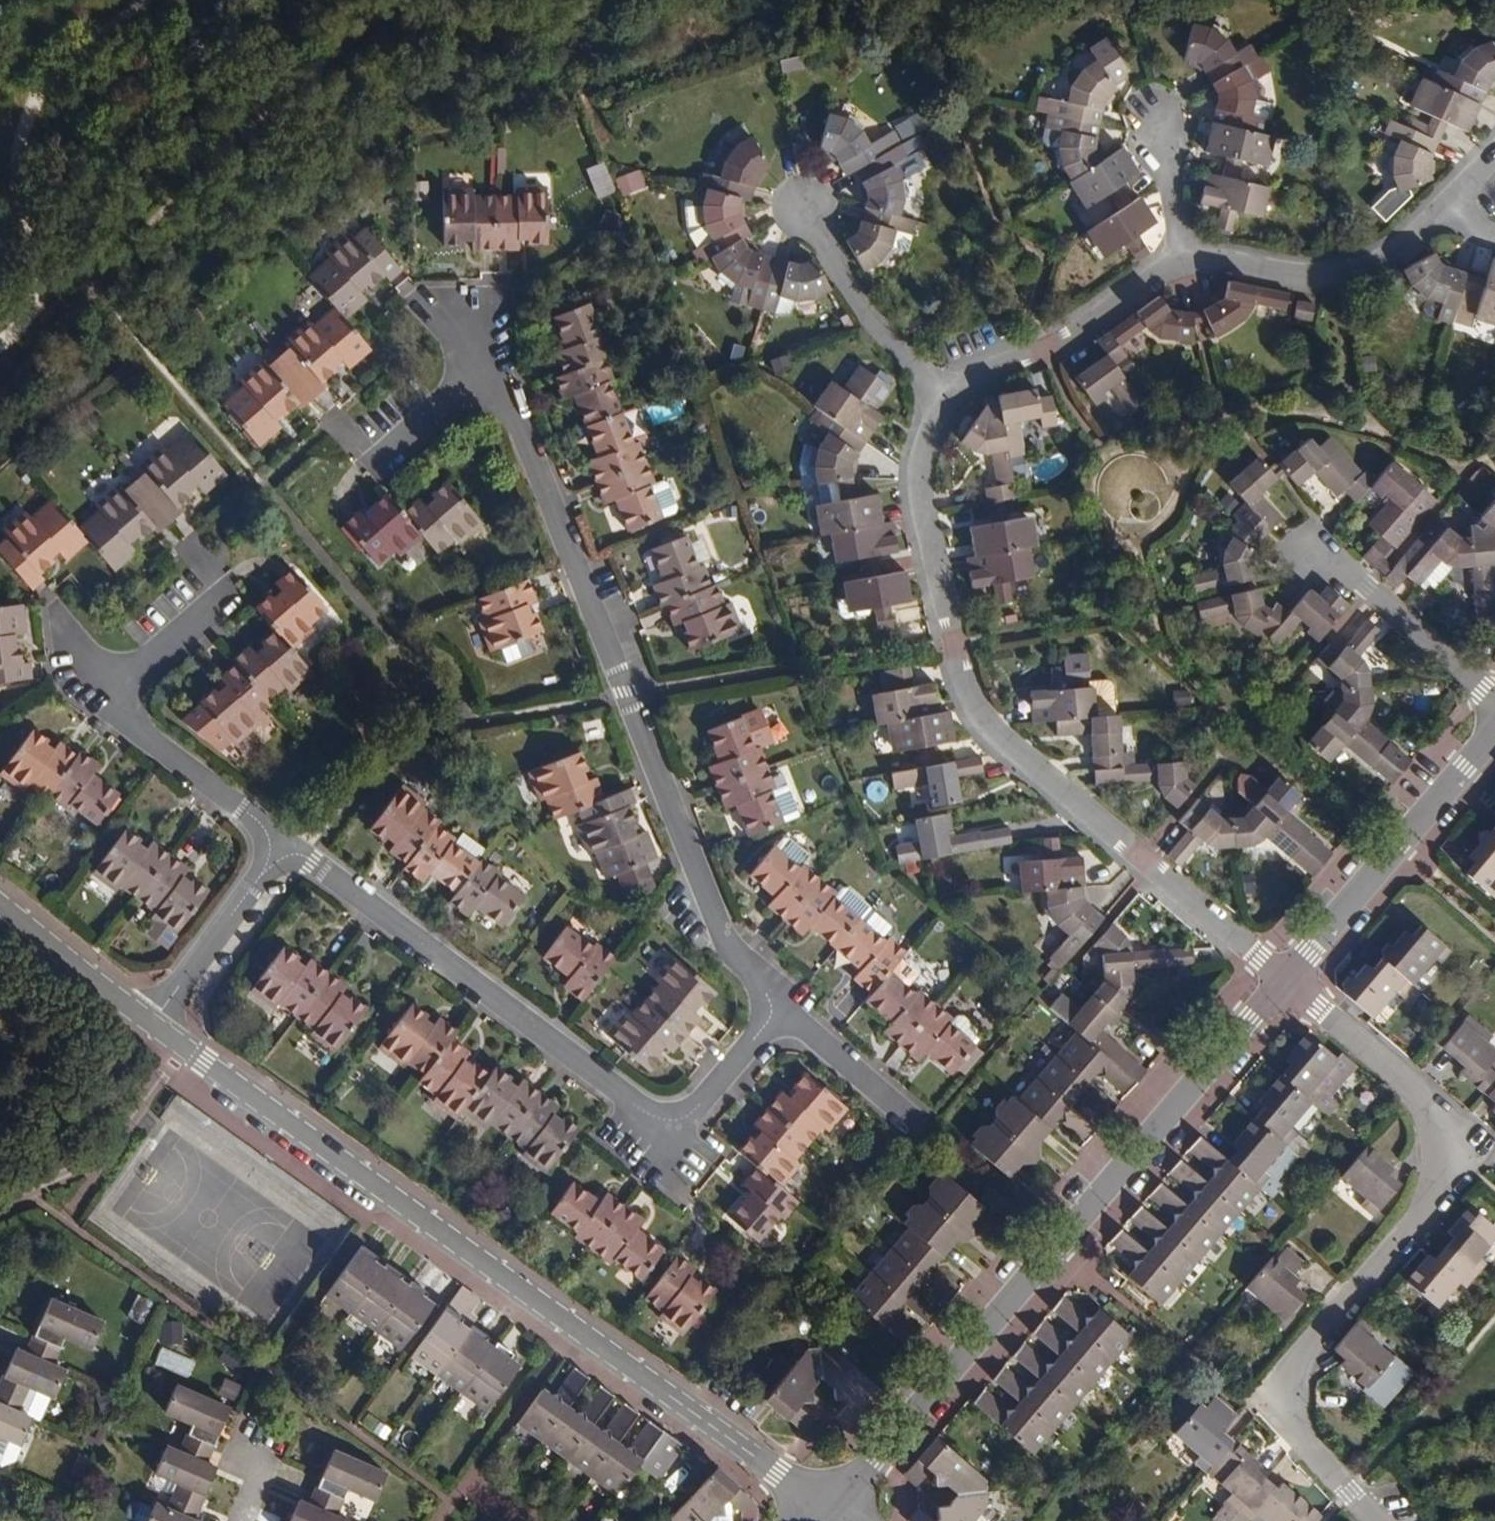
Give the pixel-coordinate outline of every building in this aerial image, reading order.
[(1245,61),(1256,55),(1249,45),(1234,55),(1225,39),(1213,30),(1194,24),(1185,58),(1199,63),(1205,72),(1213,67),(1219,77),(1240,65),(1245,61)] [(1051,100),(1047,113),(1087,122),(1090,107),(1102,110),(1103,102),(1117,92),(1114,88),(1128,79),(1125,75),(1129,72),(1108,40),(1090,51),(1098,63),(1081,73),(1071,85),(1068,103),(1051,100)] [(1469,102),(1476,88),(1485,92),(1488,86),(1494,81),(1494,55),(1491,44),(1474,50),(1462,60),(1454,77),(1439,70),(1431,84),(1469,102)] [(1245,61),(1240,65),(1219,77),(1210,82),(1217,93),(1217,99),(1215,107),(1225,110),(1222,122),(1239,127),(1263,133),(1266,121),(1249,115),(1253,99),(1250,81),(1256,80),(1270,69),(1260,53),(1256,55),(1245,61)] [(1210,82),(1219,77),(1213,67),(1205,72),(1210,82)] [(1479,106),(1469,102),(1431,84),(1422,79),(1414,93),(1419,96),(1413,108),(1433,117),(1446,124),(1467,133),(1479,106)] [(1485,92),(1476,88),(1469,102),(1479,106),(1485,92)] [(1249,115),(1266,121),(1270,103),(1253,99),(1249,115)] [(1090,107),(1087,122),(1099,124),(1102,110),(1090,107)] [(1225,110),(1215,107),(1211,120),(1222,122),(1225,110)] [(1064,164),(1074,180),(1104,160),(1094,146),(1096,138),(1085,135),(1087,122),(1047,113),(1044,127),(1063,131),(1058,149),(1064,164)] [(856,171),(866,165),(894,149),(886,137),(872,145),(862,129),(850,120),(832,115),(821,149),(830,152),(834,153),(838,157),(842,164),(850,159),(856,171)] [(1446,124),(1433,117),(1431,122),(1444,129),(1446,124)] [(1428,138),(1424,136),(1390,119),(1383,133),(1400,141),(1392,158),(1392,173),(1399,189),(1432,178),(1428,163),(1432,155),(1422,151),(1428,138)] [(1273,135),(1263,133),(1239,127),(1222,122),(1211,120),(1204,150),(1226,156),(1241,159),(1262,164),(1265,150),(1269,151),(1273,135)] [(1099,124),(1087,122),(1085,135),(1096,138),(1099,124)] [(1431,122),(1424,136),(1428,138),(1438,143),(1444,129),(1431,122)] [(1063,131),(1044,127),(1042,140),(1046,146),(1058,149),(1063,131)] [(708,187),(743,196),(745,186),(754,188),(756,181),(758,175),(769,168),(750,138),(737,146),(725,160),(720,178),(703,173),(700,185),(708,187)] [(1438,143),(1428,138),(1422,151),(1432,155),(1438,143)] [(865,207),(875,210),(900,216),(904,198),(903,181),(894,165),(909,156),(902,144),(894,149),(866,165),(873,177),(863,183),(868,193),(865,207)] [(1104,160),(1074,180),(1070,183),(1081,198),(1084,196),(1092,206),(1109,195),(1122,186),(1140,174),(1123,147),(1104,160)] [(1241,159),(1226,156),(1225,161),(1239,165),(1241,159)] [(848,176),(856,171),(850,159),(842,164),(848,176)] [(611,161),(590,168),(600,197),(622,190),(617,177),(611,161)] [(1221,176),(1236,179),(1239,165),(1225,161),(1221,176)] [(866,165),(856,171),(863,183),(873,177),(866,165)] [(642,169),(617,177),(622,190),(624,196),(649,186),(642,169)] [(1267,187),(1236,179),(1221,176),(1207,172),(1199,202),(1222,207),(1237,211),(1257,215),(1261,202),(1264,202),(1267,187)] [(754,188),(745,186),(743,196),(751,198),(754,188)] [(1125,190),(1122,186),(1109,195),(1112,199),(1125,190)] [(705,261),(713,256),(743,240),(736,228),(744,223),(738,214),(743,196),(708,187),(703,208),(705,223),(714,240),(699,248),(705,261)] [(517,196),(495,196),(496,249),(519,249),(519,238),(529,239),(529,244),(548,243),(547,188),(517,188),(517,196)] [(496,249),(495,196),(473,197),(473,189),(443,190),(444,245),(463,245),(464,240),(473,240),(473,250),(496,249)] [(1112,199),(1119,211),(1133,202),(1125,190),(1112,199)] [(1133,202),(1119,211),(1088,231),(1098,247),(1102,244),(1110,255),(1127,243),(1139,235),(1158,223),(1141,196),(1133,202)] [(875,210),(865,207),(862,220),(872,223),(875,210)] [(900,216),(875,210),(872,223),(862,220),(861,225),(859,231),(848,238),(867,268),(884,257),(893,247),(897,228),(913,233),(917,221),(900,216)] [(1236,215),(1221,212),(1218,225),(1232,229),(1236,215)] [(751,235),(744,223),(736,228),(743,240),(751,235)] [(310,278),(336,308),(345,319),(367,300),(360,291),(367,284),(370,288),(385,276),(390,280),(402,269),(366,228),(355,238),(350,233),(327,254),(331,259),(310,278)] [(913,233),(897,228),(893,247),(909,250),(913,233)] [(1142,239),(1139,235),(1127,243),(1130,248),(1142,239)] [(1150,251),(1142,239),(1130,248),(1138,260),(1150,251)] [(743,240),(713,256),(724,276),(734,283),(752,288),(748,305),(763,309),(773,269),(759,264),(762,254),(754,252),(749,249),(743,240)] [(1451,323),(1463,287),(1464,283),(1454,279),(1457,270),(1449,267),(1445,265),(1437,253),(1408,270),(1415,284),(1427,296),(1423,307),(1426,313),(1451,323)] [(773,269),(776,258),(767,256),(762,254),(759,264),(773,269)] [(784,272),(773,269),(763,309),(774,312),(779,295),(795,300),(811,297),(827,287),(810,256),(798,263),(787,261),(784,272)] [(776,258),(773,269),(784,272),(787,261),(776,258)] [(1494,258),(1486,278),(1481,294),(1474,313),(1488,318),(1487,321),(1494,324),(1494,259),(1494,258)] [(1468,273),(1457,270),(1454,279),(1464,283),(1468,273)] [(1464,283),(1463,287),(1476,292),(1481,277),(1468,273),(1464,283)] [(1486,278),(1481,277),(1476,292),(1481,294),(1486,278)] [(1228,295),(1204,311),(1210,322),(1218,337),(1246,318),(1251,309),(1253,302),(1285,309),(1290,293),(1230,280),(1228,295)] [(1194,313),(1169,309),(1160,296),(1109,332),(1119,345),(1147,325),(1151,331),(1161,338),(1192,343),(1194,325),(1194,313)] [(1318,302),(1300,298),(1296,314),(1314,319),(1318,302)] [(556,352),(565,375),(605,358),(614,354),(605,332),(601,334),(588,303),(555,317),(566,347),(556,352)] [(371,349),(336,308),(314,326),(309,320),(285,341),(290,347),(279,356),(314,397),(327,387),(322,382),(337,369),(333,365),(341,359),(349,368),(371,349)] [(1198,312),(1194,313),(1194,325),(1201,324),(1210,322),(1204,311),(1198,312)] [(1126,354),(1119,345),(1109,332),(1103,336),(1098,339),(1108,354),(1076,377),(1093,399),(1112,386),(1132,413),(1145,404),(1115,363),(1126,354)] [(314,397),(279,356),(269,365),(264,360),(240,380),(245,386),(223,404),(259,446),(281,427),(273,417),(281,411),(284,415),(298,403),(303,408),(314,397)] [(575,395),(588,427),(621,414),(609,381),(614,379),(605,358),(565,375),(556,380),(565,399),(575,395)] [(827,412),(857,434),(866,440),(883,416),(868,406),(871,401),(878,406),(891,387),(862,366),(845,390),(835,382),(828,394),(824,391),(814,404),(823,410),(827,412)] [(998,395),(1003,425),(1009,457),(1026,454),(1020,421),(1043,416),(1045,426),(1060,424),(1054,396),(1039,398),(1038,387),(998,395)] [(827,412),(823,410),(814,423),(828,433),(818,447),(815,464),(819,483),(838,479),(853,476),(854,476),(851,461),(856,453),(847,446),(857,434),(827,412)] [(621,414),(588,427),(599,456),(589,461),(597,482),(647,462),(638,441),(633,442),(621,414)] [(1009,457),(1003,425),(988,428),(978,421),(961,444),(974,453),(986,455),(993,454),(998,488),(988,490),(990,502),(1006,499),(1017,497),(1009,457)] [(135,481),(170,522),(182,512),(177,507),(192,494),(189,491),(196,484),(204,493),(227,474),(191,432),(169,451),(165,445),(141,466),(145,471),(135,481)] [(866,440),(857,434),(847,446),(856,453),(866,440)] [(1377,478),(1381,473),(1371,464),(1349,488),(1346,484),(1310,440),(1279,464),(1286,472),(1287,473),(1297,487),(1314,473),(1336,498),(1344,492),(1356,502),(1373,482),(1377,478)] [(1251,507),(1238,518),(1260,537),(1282,519),(1260,493),(1278,479),(1271,470),(1259,456),(1229,482),(1251,507)] [(1395,456),(1381,473),(1377,478),(1395,494),(1370,523),(1383,533),(1363,556),(1375,566),(1382,557),(1395,544),(1399,548),(1442,496),(1426,483),(1395,456)] [(655,484),(647,462),(597,482),(606,504),(616,500),(629,530),(676,512),(678,507),(668,483),(663,479),(655,484)] [(1286,472),(1279,464),(1274,468),(1271,470),(1278,479),(1281,476),(1286,472)] [(833,531),(885,521),(880,492),(856,497),(853,476),(838,479),(842,499),(823,502),(826,516),(821,517),(824,532),(833,531)] [(159,533),(170,522),(135,481),(124,490),(119,485),(95,505),(100,511),(78,529),(88,540),(113,571),(136,551),(128,543),(136,536),(139,540),(154,528),(159,533)] [(425,507),(409,521),(423,535),(446,562),(469,542),(465,536),(481,521),(447,482),(429,497),(435,505),(428,511),(425,507)] [(1376,485),(1373,482),(1356,502),(1359,505),(1376,485)] [(423,535),(409,521),(387,493),(371,507),(375,510),(367,517),(361,509),(343,525),(378,565),(394,550),(399,556),(423,535)] [(88,540),(52,499),(30,518),(26,512),(2,532),(6,538),(0,543),(0,553),(31,589),(43,579),(39,573),(54,560),(50,556),(57,550),(65,559),(88,540)] [(1009,516),(1006,499),(990,502),(993,518),(1009,516)] [(1494,526),(1494,500),(1482,515),(1494,526)] [(1471,537),(1473,566),(1478,626),(1490,625),(1489,597),(1492,596),(1490,562),(1494,562),(1494,526),(1482,515),(1475,524),(1471,525),(1471,537)] [(972,527),(978,556),(1032,547),(1039,545),(1037,530),(1032,531),(1029,517),(1010,521),(972,527)] [(1260,537),(1238,518),(1228,537),(1231,538),(1223,550),(1222,563),(1223,569),(1190,578),(1195,593),(1209,590),(1254,579),(1249,563),(1255,553),(1252,550),(1261,538),(1260,537)] [(1473,566),(1471,537),(1458,538),(1437,518),(1394,568),(1398,587),(1407,575),(1419,585),(1421,583),(1426,577),(1434,584),(1451,564),(1459,567),(1473,566)] [(885,521),(833,531),(836,548),(841,547),(843,561),(864,558),(901,551),(895,520),(885,521)] [(666,604),(711,586),(702,565),(698,566),(685,536),(651,549),(663,580),(653,584),(662,606),(666,604)] [(1032,547),(978,556),(970,558),(975,589),(998,585),(1012,582),(1032,579),(1030,565),(1035,564),(1032,547)] [(865,563),(868,577),(883,574),(880,560),(865,563)] [(255,607),(274,630),(291,649),(314,628),(310,623),(326,608),(292,568),(273,583),(280,591),(273,598),(270,595),(255,607)] [(883,574),(868,577),(843,581),(846,598),(851,597),(853,610),(873,607),(910,601),(905,570),(883,574)] [(1434,584),(1426,577),(1421,583),(1428,590),(1434,584)] [(535,601),(527,579),(478,598),(485,619),(479,622),(490,651),(542,631),(534,612),(530,613),(526,604),(535,601)] [(1013,588),(1012,582),(998,585),(999,591),(1013,588)] [(715,584),(711,586),(666,604),(675,626),(684,622),(687,630),(683,632),(690,650),(741,630),(730,603),(724,604),(715,584)] [(1015,602),(1013,588),(999,591),(1001,604),(1015,602)] [(1271,635),(1291,613),(1276,604),(1272,611),(1261,606),(1257,588),(1228,595),(1197,603),(1201,619),(1234,612),(1236,618),(1245,629),(1257,636),(1263,627),(1271,635)] [(1311,590),(1291,613),(1271,635),(1269,637),(1281,648),(1303,623),(1321,638),(1324,634),(1331,626),(1349,605),(1329,588),(1320,598),(1311,590)] [(853,610),(851,597),(846,598),(842,599),(844,612),(847,614),(854,613),(853,610)] [(22,604),(0,606),(0,682),(31,678),(29,662),(22,663),(20,644),(14,644),(13,634),(25,633),(22,604)] [(890,611),(888,605),(873,607),(874,613),(890,611)] [(892,625),(890,611),(874,613),(877,627),(892,625)] [(1358,687),(1370,686),(1369,669),(1364,660),(1358,655),(1380,629),(1374,624),(1379,618),(1373,613),(1368,619),(1349,642),(1339,633),(1331,641),(1341,675),(1342,687),(1345,687),(1358,687)] [(1339,633),(1331,626),(1324,634),(1331,641),(1339,633)] [(291,649),(274,630),(260,642),(263,646),(256,653),(249,645),(232,660),(235,664),(267,700),(284,685),(288,691),(311,671),(291,649)] [(270,704),(267,700),(235,664),(218,678),(224,686),(217,693),(213,689),(198,703),(200,704),(180,722),(219,751),(231,740),(234,744),(258,723),(254,718),(270,704)] [(909,681),(906,667),(891,670),(894,684),(909,681)] [(1068,683),(1067,668),(1052,669),(1053,684),(1068,683)] [(910,687),(909,681),(894,684),(895,689),(910,687)] [(884,720),(937,711),(932,683),(910,687),(895,689),(874,694),(877,707),(872,707),(875,722),(884,720)] [(1324,704),(1334,712),(1401,769),(1410,759),(1390,742),(1392,739),(1366,716),(1368,713),(1374,700),(1373,685),(1370,686),(1358,687),(1345,687),(1338,688),(1324,704)] [(1035,720),(1056,718),(1066,717),(1095,715),(1094,700),(1089,700),(1089,686),(1068,688),(1053,689),(1031,691),(1033,720),(1035,720)] [(946,709),(937,711),(884,720),(888,739),(892,738),(895,751),(914,747),(929,745),(951,741),(946,709)] [(1401,769),(1334,712),(1309,740),(1331,758),(1344,744),(1368,765),(1369,763),(1391,781),(1401,769)] [(1094,768),(1096,768),(1122,767),(1123,762),(1122,753),(1121,753),(1117,714),(1110,714),(1095,715),(1066,717),(1056,718),(1057,734),(1092,732),(1094,768)] [(716,787),(766,767),(758,746),(753,748),(741,716),(707,730),(719,761),(708,766),(716,787)] [(48,794),(77,756),(58,742),(52,750),(45,744),(48,740),(32,729),(0,772),(0,774),(23,791),(27,785),(44,798),(48,794)] [(930,750),(929,745),(914,747),(915,753),(930,750)] [(915,753),(917,767),(933,764),(930,750),(915,753)] [(77,756),(48,794),(66,808),(69,804),(96,824),(118,795),(91,774),(98,765),(80,751),(77,756)] [(577,811),(603,799),(594,777),(585,781),(582,772),(586,770),(579,752),(527,772),(539,801),(545,799),(554,820),(577,811)] [(933,764),(917,767),(912,767),(890,772),(893,789),(926,783),(930,808),(958,803),(954,778),(982,773),(980,755),(933,764)] [(1122,767),(1096,768),(1097,784),(1160,778),(1165,794),(1176,804),(1195,784),(1187,777),(1185,758),(1123,762),(1122,767)] [(766,767),(716,787),(725,809),(736,805),(748,836),(798,816),(786,784),(774,789),(766,767)] [(1278,779),(1254,807),(1320,865),(1330,852),(1310,836),(1312,833),(1286,811),(1299,796),(1278,779)] [(406,864),(435,826),(438,822),(420,808),(424,803),(400,785),(368,829),(384,841),(387,837),(394,842),(388,850),(406,864)] [(628,790),(603,799),(577,811),(582,825),(576,828),(587,857),(593,854),(604,880),(615,876),(621,890),(649,879),(643,865),(655,860),(644,833),(634,837),(630,828),(634,826),(628,808),(634,805),(628,790)] [(1215,849),(1232,849),(1230,818),(1230,817),(1219,818),(1195,797),(1176,819),(1187,829),(1165,854),(1177,865),(1199,839),(1205,843),(1215,849)] [(1320,865),(1254,807),(1244,818),(1230,818),(1232,849),(1233,849),(1250,847),(1258,842),(1263,836),(1289,859),(1291,856),(1311,874),(1320,865)] [(950,824),(948,812),(942,813),(944,825),(950,824)] [(946,836),(942,813),(914,818),(920,856),(955,850),(1008,840),(1007,827),(980,833),(979,830),(946,836)] [(453,839),(435,826),(403,869),(422,882),(429,872),(455,892),(477,863),(450,842),(453,839)] [(119,885),(136,898),(168,855),(150,842),(144,849),(137,844),(140,840),(124,828),(91,873),(115,891),(119,885)] [(1491,829),(1489,832),(1479,831),(1477,835),(1479,844),(1468,856),(1476,862),(1465,875),(1494,901),(1494,900),(1494,832),(1491,829)] [(1061,851),(1059,837),(1044,838),(1045,852),(1061,851)] [(785,921),(820,881),(801,864),(809,855),(789,839),(781,839),(774,848),(772,846),(748,874),(774,896),(766,905),(785,921)] [(1048,887),(1084,885),(1086,884),(1083,854),(1061,856),(1046,857),(1025,859),(1026,873),(1021,873),(1023,889),(1028,888),(1048,887)] [(168,855),(136,898),(154,911),(150,917),(174,935),(207,891),(191,879),(188,883),(181,877),(187,869),(168,855)] [(480,859),(477,863),(455,892),(448,901),(466,915),(473,906),(499,926),(522,897),(495,876),(498,873),(480,859)] [(836,894),(820,881),(785,921),(802,935),(809,926),(834,948),(859,920),(833,898),(836,894)] [(1084,885),(1048,887),(1049,908),(1054,921),(1069,934),(1051,955),(1062,965),(1096,924),(1085,914),(1092,906),(1086,901),(1084,885)] [(1096,924),(1097,924),(1103,916),(1092,906),(1085,914),(1096,924)] [(1103,916),(1097,924),(1104,930),(1110,922),(1103,916)] [(852,978),(870,993),(888,972),(905,952),(887,937),(883,941),(859,920),(834,948),(860,969),(852,978)] [(1102,953),(1103,967),(1132,964),(1191,959),(1190,946),(1162,949),(1162,946),(1129,950),(1127,942),(1121,932),(1110,922),(1104,930),(1092,944),(1102,953)] [(1385,955),(1381,960),(1411,986),(1434,959),(1440,964),(1450,952),(1420,926),(1410,938),(1403,932),(1393,945),(1386,944),(1382,948),(1385,955)] [(591,948),(564,928),(543,958),(569,978),(563,987),(582,1001),(606,968),(613,958),(594,944),(591,948)] [(277,1003),(295,1016),(327,973),(308,959),(302,967),(295,962),(297,957),(281,946),(248,991),(273,1008),(277,1003)] [(658,984),(644,1000),(684,1035),(699,1018),(692,1011),(698,1004),(702,1007),(714,992),(673,956),(653,979),(658,984)] [(899,959),(888,972),(905,987),(917,974),(899,959)] [(1421,994),(1411,986),(1381,960),(1369,973),(1362,967),(1354,978),(1347,978),(1343,981),(1346,987),(1342,992),(1370,1016),(1372,1018),(1396,990),(1413,1004),(1421,994)] [(1132,964),(1103,967),(1104,980),(1094,992),(1116,1011),(1161,1049),(1169,1040),(1148,1023),(1151,1020),(1124,998),(1130,992),(1133,982),(1132,964)] [(882,1031),(900,1046),(934,1005),(916,990),(913,993),(905,987),(888,972),(870,993),(864,1000),(889,1022),(882,1031)] [(327,973),(295,1016),(312,1029),(308,1035),(332,1052),(365,1008),(349,996),(346,1000),(339,995),(345,987),(327,973)] [(1116,1011),(1094,992),(1067,1024),(1077,1033),(1134,1081),(1142,1072),(1122,1055),(1123,1053),(1099,1031),(1116,1011)] [(684,1035),(644,1000),(630,1017),(624,1012),(605,1036),(647,1071),(660,1056),(656,1052),(662,1046),(670,1052),(684,1035)] [(423,1075),(453,1035),(455,1032),(437,1017),(431,1026),(423,1020),(426,1016),(410,1004),(377,1048),(402,1067),(406,1062),(423,1075)] [(934,1005),(900,1046),(917,1061),(925,1052),(950,1074),(974,1047),(949,1024),(952,1020),(934,1005)] [(1494,1081),(1494,1051),(1484,1041),(1490,1034),(1463,1012),(1438,1044),(1451,1055),(1457,1047),(1470,1058),(1463,1065),(1458,1071),(1484,1094),(1490,1087),(1494,1081)] [(1459,1018),(1454,1014),(1450,1018),(1433,1039),(1438,1044),(1459,1018)] [(949,1024),(974,1047),(984,1035),(963,1017),(956,1016),(952,1020),(949,1024)] [(1297,1069),(1287,1082),(1311,1103),(1327,1117),(1338,1103),(1329,1095),(1354,1064),(1341,1054),(1336,1058),(1306,1032),(1284,1059),(1290,1063),(1297,1069)] [(1135,1083),(1134,1081),(1077,1033),(1057,1057),(1087,1082),(1092,1077),(1101,1075),(1124,1095),(1135,1083)] [(458,1115),(461,1111),(491,1070),(475,1059),(472,1062),(465,1057),(471,1049),(453,1035),(423,1075),(420,1079),(438,1091),(434,1097),(458,1115)] [(1470,1058),(1457,1047),(1451,1055),(1463,1065),(1470,1058)] [(1037,1079),(1067,1105),(1072,1100),(1081,1098),(1105,1118),(1115,1106),(1087,1082),(1057,1057),(1037,1079)] [(1297,1069),(1290,1063),(1280,1076),(1287,1082),(1297,1069)] [(491,1070),(461,1111),(485,1129),(489,1123),(506,1136),(539,1093),(520,1080),(514,1088),(507,1083),(510,1078),(494,1066),(491,1070)] [(766,1109),(806,1143),(820,1127),(826,1131),(846,1109),(803,1073),(790,1088),(794,1092),(788,1098),(780,1092),(766,1109)] [(1273,1115),(1263,1126),(1287,1145),(1295,1136),(1288,1130),(1311,1103),(1287,1082),(1280,1076),(1258,1103),(1266,1110),(1273,1115)] [(1067,1105),(1037,1079),(1017,1103),(1046,1128),(1052,1122),(1063,1121),(1086,1140),(1096,1129),(1067,1105)] [(1490,1087),(1484,1094),(1494,1103),(1494,1091),(1490,1087)] [(557,1107),(539,1093),(506,1136),(524,1150),(520,1155),(544,1173),(577,1129),(561,1117),(558,1121),(551,1116),(557,1107)] [(997,1117),(992,1123),(1034,1158),(1038,1153),(1037,1140),(1046,1128),(1017,1103),(1011,1098),(1002,1110),(996,1109),(997,1117)] [(806,1143),(766,1109),(751,1127),(758,1132),(753,1140),(749,1137),(736,1151),(755,1167),(778,1187),(797,1165),(792,1160),(806,1143)] [(1273,1115),(1266,1110),(1257,1121),(1263,1126),(1273,1115)] [(1287,1145),(1263,1126),(1257,1121),(1235,1147),(1242,1152),(1249,1158),(1238,1170),(1258,1187),(1262,1190),(1271,1178),(1265,1172),(1287,1145)] [(1034,1158),(992,1123),(988,1127),(984,1126),(983,1132),(972,1146),(1007,1175),(1020,1160),(1030,1162),(1034,1158)] [(1212,1180),(1208,1185),(1239,1211),(1258,1187),(1238,1170),(1232,1164),(1200,1138),(1188,1152),(1211,1171),(1212,1180)] [(1294,1152),(1287,1145),(1265,1172),(1271,1178),(1294,1152)] [(1390,1169),(1365,1146),(1363,1148),(1341,1176),(1366,1197),(1360,1204),(1374,1215),(1393,1192),(1380,1181),(1390,1169)] [(1249,1158),(1242,1152),(1232,1164),(1238,1170),(1249,1158)] [(1188,1208),(1219,1234),(1239,1211),(1208,1185),(1180,1161),(1169,1175),(1193,1195),(1193,1203),(1188,1208)] [(778,1187),(755,1167),(741,1185),(749,1192),(728,1218),(756,1241),(778,1216),(781,1219),(796,1202),(778,1187)] [(1400,1184),(1386,1173),(1380,1181),(1393,1192),(1400,1184)] [(929,1204),(969,1238),(973,1233),(972,1223),(984,1209),(948,1178),(936,1191),(931,1192),(932,1200),(929,1204)] [(573,1237),(591,1251),(623,1208),(604,1194),(598,1203),(571,1184),(549,1213),(576,1233),(573,1237)] [(1199,1257),(1219,1234),(1188,1208),(1161,1185),(1150,1198),(1172,1217),(1173,1226),(1169,1231),(1199,1257)] [(1262,1190),(1258,1187),(1239,1211),(1245,1216),(1265,1192),(1262,1190)] [(1473,1273),(1484,1260),(1476,1254),(1494,1231),(1494,1225),(1468,1202),(1446,1229),(1453,1234),(1460,1240),(1449,1254),(1473,1273)] [(907,1227),(912,1231),(942,1256),(943,1258),(954,1245),(965,1243),(969,1238),(929,1204),(924,1209),(919,1208),(919,1214),(907,1227)] [(640,1280),(661,1250),(634,1231),(641,1221),(623,1208),(591,1251),(610,1264),(613,1260),(640,1280)] [(1179,1280),(1199,1257),(1169,1231),(1141,1208),(1130,1221),(1153,1242),(1154,1249),(1149,1255),(1179,1280)] [(912,1231),(892,1253),(922,1279),(950,1303),(960,1292),(938,1273),(935,1264),(942,1256),(912,1231)] [(1179,1280),(1149,1255),(1122,1232),(1111,1245),(1135,1266),(1135,1272),(1131,1277),(1161,1302),(1179,1280)] [(1443,1247),(1449,1254),(1460,1240),(1453,1234),(1443,1247)] [(351,1313),(383,1268),(373,1260),(376,1256),(362,1246),(326,1295),(351,1313)] [(1439,1266),(1449,1254),(1443,1247),(1432,1260),(1439,1266)] [(892,1253),(871,1277),(901,1303),(930,1327),(940,1315),(918,1297),(916,1287),(922,1279),(892,1253)] [(1462,1286),(1473,1273),(1449,1254),(1439,1266),(1432,1260),(1425,1254),(1403,1280),(1433,1306),(1455,1280),(1462,1286)] [(693,1269),(674,1255),(642,1298),(661,1312),(657,1317),(681,1335),(714,1290),(698,1279),(694,1282),(687,1277),(693,1269)] [(1301,1282),(1273,1258),(1248,1288),(1276,1312),(1269,1319),(1282,1329),(1302,1306),(1289,1295),(1296,1287),(1301,1282)] [(386,1263),(383,1268),(351,1313),(376,1331),(409,1286),(399,1278),(401,1274),(386,1263)] [(896,1310),(901,1303),(871,1277),(851,1300),(910,1351),(921,1338),(897,1318),(896,1310)] [(409,1286),(376,1331),(402,1349),(433,1304),(426,1298),(429,1294),(412,1281),(409,1286)] [(437,1374),(469,1329),(459,1322),(477,1297),(463,1287),(413,1357),(437,1374)] [(1309,1298),(1296,1287),(1289,1295),(1302,1306),(1309,1298)] [(150,1305),(132,1297),(122,1320),(140,1328),(150,1305)] [(48,1299),(43,1311),(60,1304),(48,1299)] [(1081,1335),(1112,1361),(1131,1338),(1100,1312),(1094,1319),(1088,1320),(1065,1300),(1054,1312),(1081,1335)] [(25,1352),(53,1365),(63,1344),(85,1353),(100,1321),(60,1304),(43,1311),(25,1352)] [(1371,1329),(1359,1318),(1339,1342),(1352,1353),(1346,1360),(1341,1366),(1368,1389),(1393,1359),(1365,1336),(1371,1329)] [(176,1323),(155,1324),(156,1346),(177,1346),(176,1323)] [(1034,1335),(1061,1359),(1092,1385),(1112,1361),(1081,1335),(1077,1341),(1067,1341),(1044,1323),(1034,1335)] [(462,1392),(494,1347),(486,1341),(489,1336),(472,1324),(469,1329),(437,1374),(462,1392)] [(497,1342),(494,1347),(462,1392),(489,1411),(521,1367),(510,1359),(513,1355),(497,1342)] [(1352,1353),(1339,1342),(1334,1349),(1346,1360),(1352,1353)] [(1092,1385),(1061,1359),(1056,1366),(1048,1365),(1025,1346),(1014,1359),(1042,1382),(1073,1408),(1092,1385)] [(9,1360),(25,1352),(14,1347),(9,1360)] [(9,1360),(0,1380),(0,1403),(19,1412),(29,1390),(52,1400),(65,1370),(53,1365),(25,1352),(9,1360)] [(818,1353),(821,1385),(832,1393),(833,1404),(844,1404),(848,1407),(835,1420),(848,1431),(879,1394),(831,1352),(818,1353)] [(812,1394),(821,1385),(818,1353),(808,1354),(766,1402),(802,1432),(812,1422),(799,1410),(803,1405),(812,1404),(812,1394)] [(543,1442),(568,1407),(589,1378),(577,1369),(559,1394),(550,1395),(542,1390),(517,1424),(543,1442)] [(1053,1432),(1073,1408),(1042,1382),(1036,1389),(1027,1388),(1005,1369),(994,1382),(1022,1406),(1053,1432)] [(236,1387),(219,1380),(212,1395),(229,1402),(236,1387)] [(221,1418),(214,1404),(176,1387),(162,1420),(183,1429),(175,1450),(201,1462),(221,1418)] [(568,1460),(593,1425),(614,1395),(603,1387),(586,1411),(575,1412),(568,1407),(543,1442),(568,1460)] [(19,1412),(26,1415),(36,1393),(29,1390),(19,1412)] [(1034,1455),(1053,1432),(1022,1406),(1017,1412),(1008,1411),(985,1393),(974,1405),(1034,1455)] [(1206,1474),(1208,1472),(1227,1449),(1214,1439),(1220,1432),(1234,1415),(1214,1398),(1206,1409),(1192,1397),(1177,1413),(1185,1420),(1172,1435),(1200,1457),(1194,1464),(1206,1474)] [(19,1412),(0,1403),(0,1440),(17,1447),(30,1417),(26,1415),(19,1412)] [(214,1404),(221,1418),(225,1409),(214,1404)] [(568,1460),(593,1477),(618,1443),(639,1413),(627,1405),(611,1429),(600,1430),(593,1425),(568,1460)] [(623,1447),(618,1443),(593,1477),(618,1495),(640,1464),(664,1431),(652,1423),(637,1444),(623,1447)] [(640,1464),(660,1479),(684,1445),(664,1431),(640,1464)] [(1233,1442),(1220,1432),(1214,1439),(1227,1449),(1233,1442)] [(955,1494),(986,1492),(984,1479),(936,1439),(904,1478),(916,1488),(928,1473),(934,1477),(935,1487),(944,1486),(955,1494)] [(10,1463),(17,1447),(0,1440),(0,1464),(10,1463)] [(1240,1511),(1260,1488),(1246,1477),(1252,1469),(1257,1463),(1233,1442),(1227,1449),(1208,1472),(1233,1493),(1222,1506),(1224,1508),(1217,1516),(1223,1520),(1231,1520),(1240,1511)] [(206,1480),(201,1462),(175,1450),(163,1445),(150,1476),(171,1486),(162,1507),(189,1518),(206,1480)] [(323,1464),(340,1456),(329,1451),(323,1464)] [(305,1504),(334,1517),(344,1495),(366,1505),(380,1475),(340,1456),(323,1464),(305,1504)] [(201,1462),(206,1480),(212,1467),(201,1462)] [(671,1520),(707,1520),(713,1514),(721,1513),(721,1504),(726,1499),(741,1512),(753,1499),(714,1467),(671,1518),(671,1520)] [(1246,1477),(1260,1488),(1266,1480),(1252,1469),(1246,1477)] [(1266,1480),(1260,1488),(1272,1498),(1279,1491),(1266,1480)] [(1240,1511),(1253,1520),(1254,1520),(1259,1515),(1266,1520),(1317,1520),(1320,1518),(1283,1486),(1279,1491),(1272,1498),(1260,1488),(1240,1511)] [(986,1492),(955,1494),(956,1495),(945,1508),(936,1510),(937,1517),(935,1520),(973,1520),(987,1504),(986,1492)] [(296,1501),(291,1511),(305,1504),(296,1501)] [(189,1518),(162,1507),(151,1502),(143,1520),(190,1520),(189,1518)] [(334,1517),(305,1504),(291,1511),(286,1520),(343,1520),(334,1517)] [(918,1510),(906,1520),(930,1520),(918,1510)]
